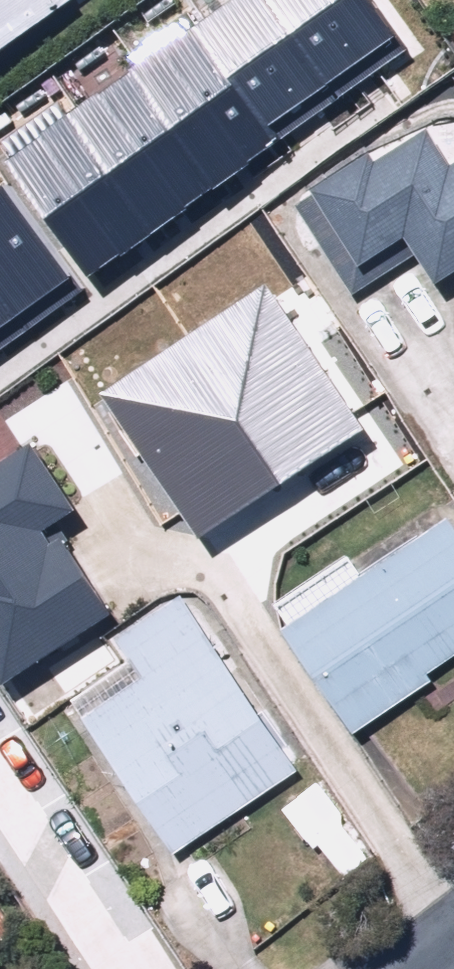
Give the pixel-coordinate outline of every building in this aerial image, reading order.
[(79,0),(0,0),(0,62),(79,0)] [(4,175),(86,292),(265,168),(246,142),(393,40),(365,0),(257,0),(4,175)] [(453,247),(453,126),(447,112),(313,183),(371,291),(453,247)] [(74,306),(0,202),(0,359),(74,306)] [(118,394),(214,535),(360,437),(264,296),(118,394)] [(0,475),(0,654),(24,692),(137,622),(81,532),(100,520),(52,442),(0,475)] [(300,617),(372,729),(449,680),(442,670),(453,663),(453,518),(300,617)] [(132,691),(76,728),(169,866),(290,784),(168,603),(102,648),(132,691)] [(40,918),(0,865),(0,949),(40,918)]
